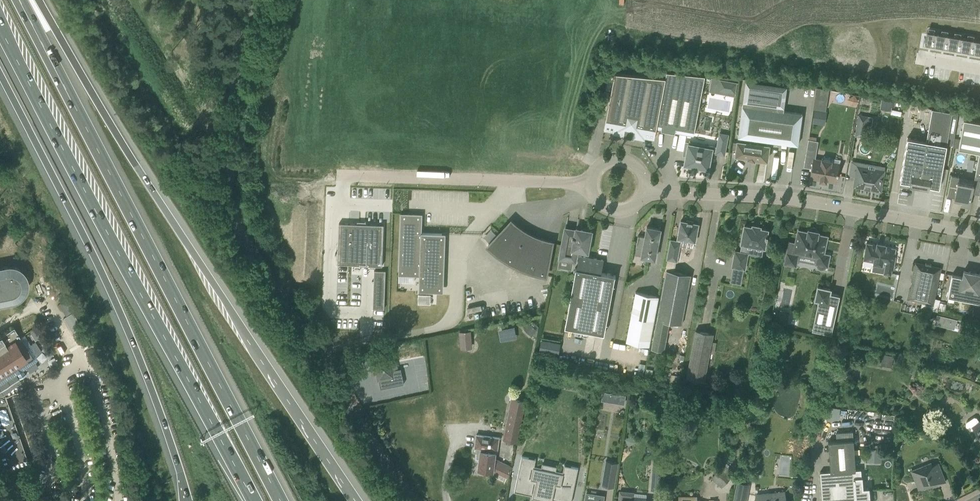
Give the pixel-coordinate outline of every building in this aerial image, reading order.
[(928,30),(925,42),(939,45),(941,32),(928,30)] [(941,32),(939,45),(952,47),(954,34),(941,32)] [(954,34),(952,47),(965,49),(967,37),(954,34)] [(965,49),(978,52),(979,39),(967,37),(965,49)] [(666,72),(665,78),(614,73),(604,129),(614,131),(613,133),(623,135),(623,136),(634,138),(634,137),(644,139),(644,137),(654,138),(656,129),(693,136),(705,75),(666,72)] [(737,82),(712,77),(709,91),(735,96),(737,82)] [(812,122),(826,124),(830,88),(817,86),(812,122)] [(855,94),(847,98),(852,105),(859,101),(855,94)] [(881,108),(892,109),(893,100),(882,98),(881,108)] [(737,141),(735,155),(748,157),(747,159),(754,160),(755,158),(767,160),(769,146),(767,145),(768,141),(798,145),(802,113),(783,111),(742,105),(738,137),(740,137),(739,141),(737,141)] [(929,187),(939,188),(952,113),(931,109),(926,141),(907,138),(899,181),(909,183),(909,185),(929,189),(929,187)] [(858,114),(855,136),(865,137),(866,127),(871,128),(873,117),(868,116),(858,114)] [(974,179),(972,192),(979,193),(978,196),(979,197),(979,123),(964,120),(958,149),(979,153),(974,179)] [(716,153),(724,155),(728,135),(720,133),(717,147),(706,145),(706,147),(698,146),(697,149),(688,147),(685,164),(693,166),(699,167),(708,168),(711,151),(716,152),(716,153)] [(826,181),(836,183),(840,163),(831,161),(832,160),(830,157),(825,156),(822,158),(821,160),(813,158),(817,137),(810,136),(809,139),(808,139),(803,167),(811,168),(810,178),(819,180),(819,181),(826,182),(826,181)] [(874,189),(880,190),(884,171),(857,166),(854,186),(861,187),(860,188),(869,190),(870,188),(874,188),(874,189)] [(972,192),(974,179),(951,174),(947,195),(954,196),(954,200),(961,202),(960,205),(969,207),(972,192)] [(401,213),(398,275),(419,276),(419,282),(440,282),(442,233),(425,233),(421,233),(422,214),(408,213),(401,213)] [(695,241),(698,224),(693,223),(693,221),(686,220),(686,222),(681,221),(677,240),(670,239),(666,260),(677,262),(682,239),(695,241)] [(339,222),(337,263),(371,265),(374,265),(374,267),(375,267),(375,265),(382,265),(384,224),(380,224),(366,223),(366,221),(365,221),(365,223),(343,222),(343,223),(339,222)] [(538,274),(546,275),(552,242),(545,240),(542,240),(536,237),(530,235),(524,231),(521,229),(516,226),(511,221),(488,246),(494,251),(500,256),(507,261),(515,265),(522,268),(530,271),(538,274)] [(748,245),(764,248),(766,238),(767,238),(768,235),(766,235),(768,230),(760,228),(760,226),(752,225),(752,227),(744,225),(741,243),(740,252),(735,251),(732,267),(745,269),(748,253),(746,252),(748,245)] [(638,235),(636,245),(643,246),(642,256),(641,256),(641,257),(655,259),(655,258),(655,254),(656,254),(659,240),(658,240),(660,229),(647,226),(645,236),(638,235)] [(583,230),(581,229),(580,235),(576,234),(577,230),(565,228),(559,258),(568,260),(569,257),(573,258),(575,249),(587,252),(591,231),(589,231),(590,229),(584,228),(583,230)] [(789,242),(784,264),(796,266),(798,254),(817,258),(816,264),(817,264),(818,266),(820,268),(822,268),(824,268),(826,266),(827,266),(830,255),(824,254),(827,237),(818,235),(818,232),(808,229),(807,232),(798,230),(795,243),(789,242)] [(895,257),(894,256),(895,248),(885,246),(886,244),(877,243),(876,245),(866,243),(863,259),(873,261),(873,263),(882,265),(882,263),(886,263),(884,273),(891,274),(892,269),(893,269),(895,257)] [(601,272),(602,264),(598,263),(596,261),(597,258),(579,255),(577,268),(575,268),(564,327),(604,334),(615,276),(615,275),(601,272)] [(915,262),(913,272),(911,281),(913,281),(911,289),(909,289),(907,298),(933,304),(940,268),(931,266),(931,264),(925,263),(925,264),(915,262)] [(12,301),(17,300),(20,298),(22,296),(25,292),(26,289),(27,284),(27,280),(26,277),(24,274),(21,271),(18,268),(14,266),(10,265),(7,265),(0,267),(0,303),(12,301)] [(374,270),(373,286),(385,287),(385,270),(381,270),(374,270)] [(691,275),(666,270),(652,348),(664,351),(670,322),(682,324),(691,275)] [(964,270),(962,276),(952,274),(948,296),(979,302),(979,273),(964,270)] [(840,295),(829,292),(830,289),(817,286),(815,299),(818,300),(812,329),(831,334),(840,295)] [(649,346),(659,296),(636,292),(626,342),(649,346)] [(418,303),(431,303),(431,293),(418,293),(418,303)] [(777,312),(775,322),(785,324),(788,314),(777,312)] [(936,313),(934,323),(946,327),(954,328),(956,318),(936,313)] [(515,326),(499,328),(500,339),(516,337),(515,326)] [(16,375),(16,374),(19,379),(26,375),(23,371),(36,362),(38,359),(37,355),(25,335),(20,338),(20,337),(13,327),(0,335),(0,385),(16,375)] [(471,331),(459,332),(461,349),(473,348),(471,331)] [(696,331),(687,378),(703,381),(712,334),(696,331)] [(558,353),(559,344),(542,340),(540,350),(558,353)] [(374,364),(370,365),(371,375),(376,374),(378,380),(379,380),(380,388),(404,384),(401,368),(398,369),(396,359),(395,356),(390,357),(390,355),(383,356),(373,358),(374,364)] [(626,402),(627,393),(603,391),(602,400),(626,402)] [(0,397),(0,463),(4,474),(28,465),(5,396),(0,397)] [(525,401),(511,398),(502,439),(516,442),(525,401)] [(624,402),(600,401),(600,410),(624,411),(624,402)] [(973,428),(979,438),(979,422),(976,417),(974,417),(966,422),(966,424),(970,431),(973,428)] [(855,470),(853,431),(836,432),(836,441),(828,441),(831,471),(820,472),(822,500),(857,500),(855,478),(853,478),(853,470),(855,470)] [(493,471),(508,477),(512,467),(494,458),(495,453),(497,453),(499,437),(476,434),(474,447),(477,448),(475,459),(479,459),(478,469),(493,471)] [(869,447),(869,460),(876,460),(877,447),(869,447)] [(521,456),(514,492),(532,495),(532,497),(551,500),(552,500),(552,499),(560,500),(571,500),(578,468),(564,465),(563,471),(554,470),(552,476),(542,474),(543,467),(534,465),(536,459),(521,456)] [(777,474),(787,474),(788,456),(778,456),(777,474)] [(606,460),(604,472),(616,474),(618,461),(606,460)] [(936,482),(937,485),(945,481),(938,463),(932,465),(931,462),(911,470),(918,489),(936,482)] [(724,485),(734,473),(723,463),(713,475),(724,485)] [(660,464),(653,464),(651,488),(659,489),(660,464)] [(861,469),(855,470),(853,470),(853,478),(855,478),(857,500),(869,500),(868,488),(863,489),(861,469)] [(735,492),(747,494),(749,484),(737,482),(735,492)] [(622,499),(622,500),(645,500),(634,500),(635,492),(619,490),(618,498),(622,499)]
